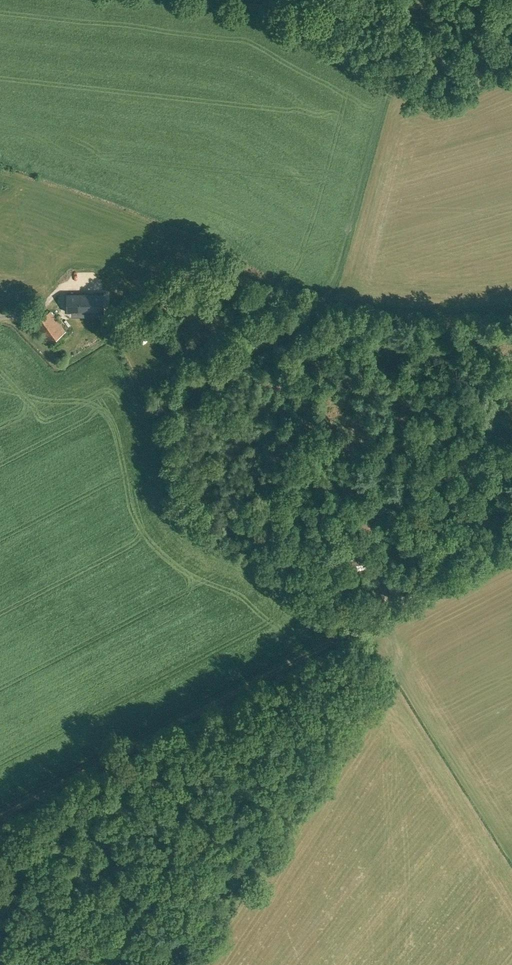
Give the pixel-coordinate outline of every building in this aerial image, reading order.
[(102,301),(102,293),(68,293),(68,312),(72,311),(102,311),(102,301)] [(58,311),(69,328),(74,324),(64,308),(58,311)] [(65,331),(50,311),(34,323),(49,343),(65,331)] [(82,347),(73,352),(76,356),(84,351),(82,347)] [(371,572),(373,571),(372,566),(364,567),(366,573),(367,575),(368,576),(369,576),(370,576),(371,575),(371,574),(371,572)] [(399,585),(410,582),(408,573),(396,577),(397,579),(384,583),(385,588),(398,584),(399,585)]
